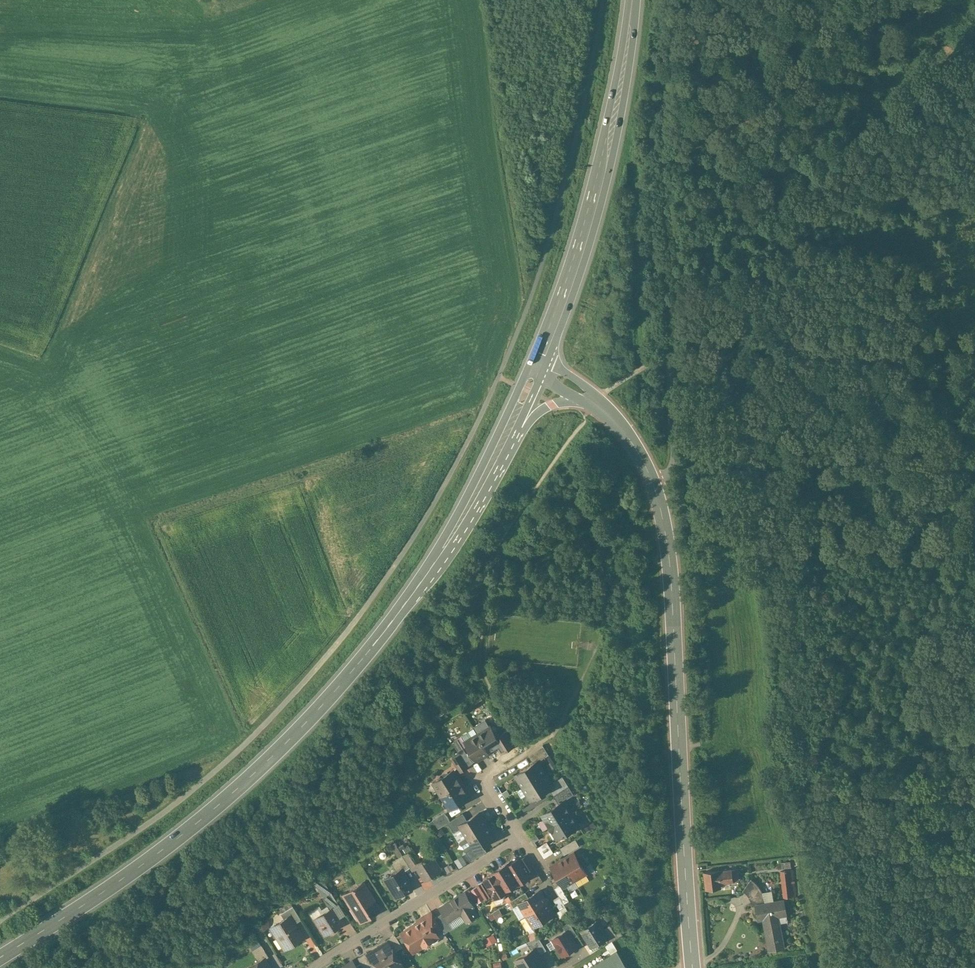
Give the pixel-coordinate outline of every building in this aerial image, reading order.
[(501,744),(490,727),(478,734),(489,752),(501,744)] [(489,752),(478,734),(465,742),(476,760),(489,752)] [(507,756),(519,751),(513,739),(506,742),(509,748),(504,750),(507,756)] [(543,745),(529,755),(534,763),(538,761),(549,754),(543,745)] [(473,763),(463,747),(458,751),(460,755),(467,766),(473,763)] [(460,755),(453,759),(460,771),(467,767),(467,766),(460,755)] [(534,763),(516,774),(515,779),(520,780),(523,785),(522,786),(522,787),(545,772),(538,761),(534,763)] [(453,770),(443,777),(440,776),(437,778),(437,781),(436,781),(439,787),(438,790),(442,796),(463,783),(461,779),(459,779),(453,770)] [(545,772),(522,787),(523,787),(524,786),(528,793),(527,798),(532,799),(549,789),(554,786),(552,783),(545,772)] [(563,776),(552,783),(554,786),(549,789),(554,795),(569,786),(563,776)] [(463,783),(442,796),(450,809),(470,797),(465,788),(465,786),(463,783)] [(563,801),(542,814),(550,826),(571,813),(563,801)] [(445,811),(433,819),(439,828),(448,822),(450,820),(445,811)] [(467,820),(459,824),(461,828),(467,837),(487,825),(479,812),(467,820)] [(450,820),(448,822),(454,832),(461,828),(459,824),(467,820),(463,813),(450,820)] [(571,813),(550,826),(552,830),(552,831),(556,837),(557,838),(558,838),(578,825),(571,813)] [(487,825),(467,837),(473,846),(475,850),(483,845),(495,838),(487,825)] [(576,839),(560,848),(564,854),(579,845),(576,839)] [(544,856),(554,852),(549,840),(539,845),(544,856)] [(475,850),(473,846),(466,851),(471,860),(487,851),(483,845),(475,850)] [(412,849),(402,855),(410,867),(412,870),(417,867),(415,864),(420,861),(412,849)] [(586,873),(574,852),(563,859),(575,879),(586,873)] [(402,854),(390,862),(396,872),(401,869),(402,872),(410,867),(402,855),(402,854)] [(420,861),(415,864),(417,867),(424,879),(440,870),(430,854),(420,861)] [(533,867),(526,856),(521,859),(528,871),(533,867)] [(510,861),(491,873),(492,875),(484,880),(484,881),(493,894),(495,898),(499,896),(504,897),(505,892),(507,891),(506,889),(518,882),(519,883),(531,876),(528,871),(521,859),(520,858),(511,863),(510,861)] [(563,859),(551,866),(563,886),(575,879),(563,859)] [(368,876),(359,861),(350,867),(359,882),(368,876)] [(719,869),(704,871),(706,889),(721,887),(721,883),(733,881),(732,868),(719,870),(719,869)] [(396,872),(391,875),(392,877),(391,880),(386,883),(390,889),(391,889),(396,897),(412,887),(402,872),(401,869),(396,872)] [(793,869),(781,871),(785,897),(796,896),(793,869)] [(751,879),(744,890),(746,892),(747,893),(749,896),(751,898),(752,901),(752,903),(755,902),(765,900),(764,896),(763,893),(762,890),(760,888),(758,885),(755,882),(753,880),(751,879)] [(493,894),(484,881),(477,885),(485,899),(493,894)] [(362,882),(343,894),(359,920),(378,908),(362,882)] [(569,900),(560,885),(554,888),(564,903),(569,900)] [(529,897),(519,903),(526,915),(547,902),(539,890),(529,897)] [(338,904),(330,891),(323,896),(328,904),(330,902),(333,907),(338,904)] [(465,892),(439,907),(442,912),(448,921),(462,913),(467,921),(477,915),(472,907),(473,906),(465,892)] [(526,892),(510,901),(514,907),(519,903),(529,897),(526,892)] [(765,900),(755,902),(758,918),(764,917),(770,949),(784,947),(779,922),(788,920),(784,900),(766,903),(765,900)] [(547,902),(526,915),(534,927),(554,914),(547,902)] [(292,906),(281,913),(285,919),(290,916),(295,922),(300,919),(292,906)] [(566,906),(557,911),(560,917),(569,912),(566,906)] [(324,915),(315,921),(320,929),(324,926),(327,932),(341,924),(331,908),(323,913),(324,915)] [(492,919),(503,914),(500,909),(490,914),(492,919)] [(435,917),(432,912),(425,916),(435,932),(441,928),(435,917)] [(448,921),(442,912),(435,917),(441,928),(444,933),(452,928),(448,921)] [(285,919),(271,927),(284,947),(300,937),(300,936),(298,937),(295,931),(299,929),(295,922),(290,916),(285,919)] [(424,917),(417,921),(417,923),(401,933),(413,952),(430,941),(432,943),(434,944),(438,941),(439,939),(437,937),(437,936),(435,932),(425,916),(424,917)] [(598,920),(582,930),(592,946),(608,936),(598,920)] [(569,921),(563,925),(566,930),(567,930),(573,927),(569,921)] [(573,927),(567,930),(572,938),(578,935),(573,927)] [(566,930),(553,939),(556,943),(555,944),(559,951),(560,950),(563,955),(577,946),(572,938),(567,930),(566,930)] [(488,945),(498,939),(494,933),(485,939),(488,945)] [(402,947),(394,935),(385,940),(387,942),(393,952),(402,947)] [(538,936),(527,942),(532,950),(535,948),(539,954),(547,949),(538,936)] [(387,942),(377,948),(390,967),(397,967),(402,965),(393,952),(387,942)] [(261,944),(252,950),(259,961),(262,959),(262,960),(268,956),(261,944)] [(377,948),(368,953),(367,954),(373,964),(376,967),(390,967),(377,948)] [(515,960),(521,967),(542,967),(546,965),(539,954),(535,948),(532,950),(515,960)] [(588,967),(629,967),(618,949),(588,967)] [(358,957),(361,963),(364,967),(367,967),(373,964),(367,954),(368,953),(366,952),(358,957)] [(248,967),(268,967),(262,960),(262,959),(259,961),(248,967)]
